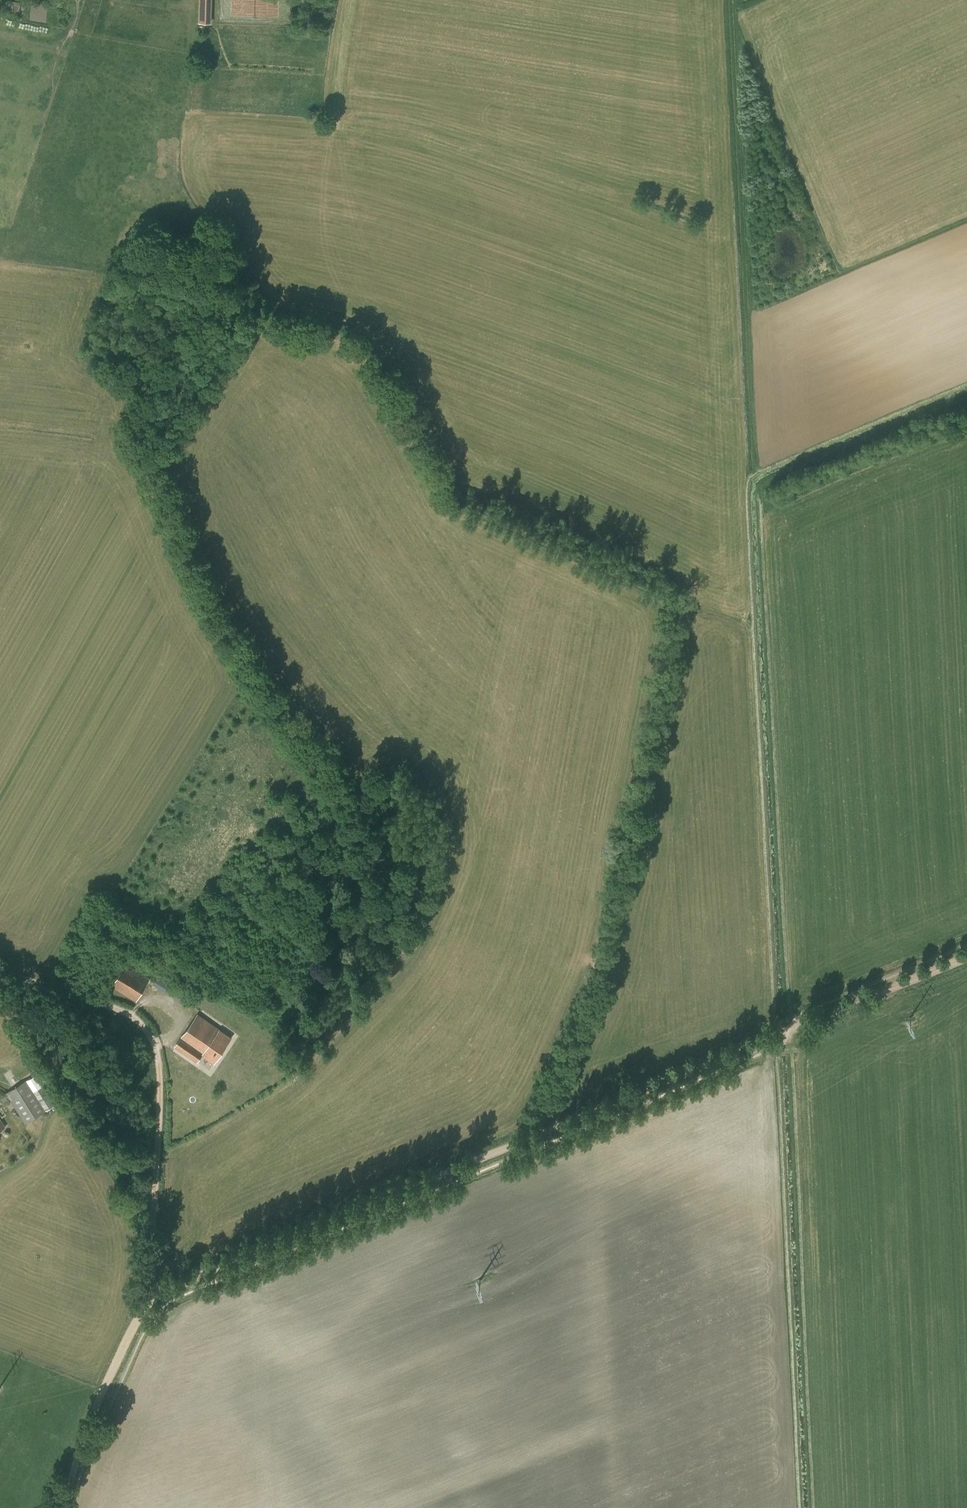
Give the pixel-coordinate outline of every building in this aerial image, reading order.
[(19,12),(20,2),(4,0),(0,0),(0,9),(19,12)] [(66,8),(67,0),(58,0),(57,7),(66,8)] [(211,23),(212,0),(199,0),(198,23),(211,23)] [(111,986),(136,1002),(151,978),(125,963),(111,986)] [(214,1025),(200,1015),(198,1014),(175,1046),(197,1062),(202,1055),(214,1063),(231,1038),(220,1029),(214,1025)] [(47,1109),(28,1079),(6,1093),(25,1123),(47,1109)]
